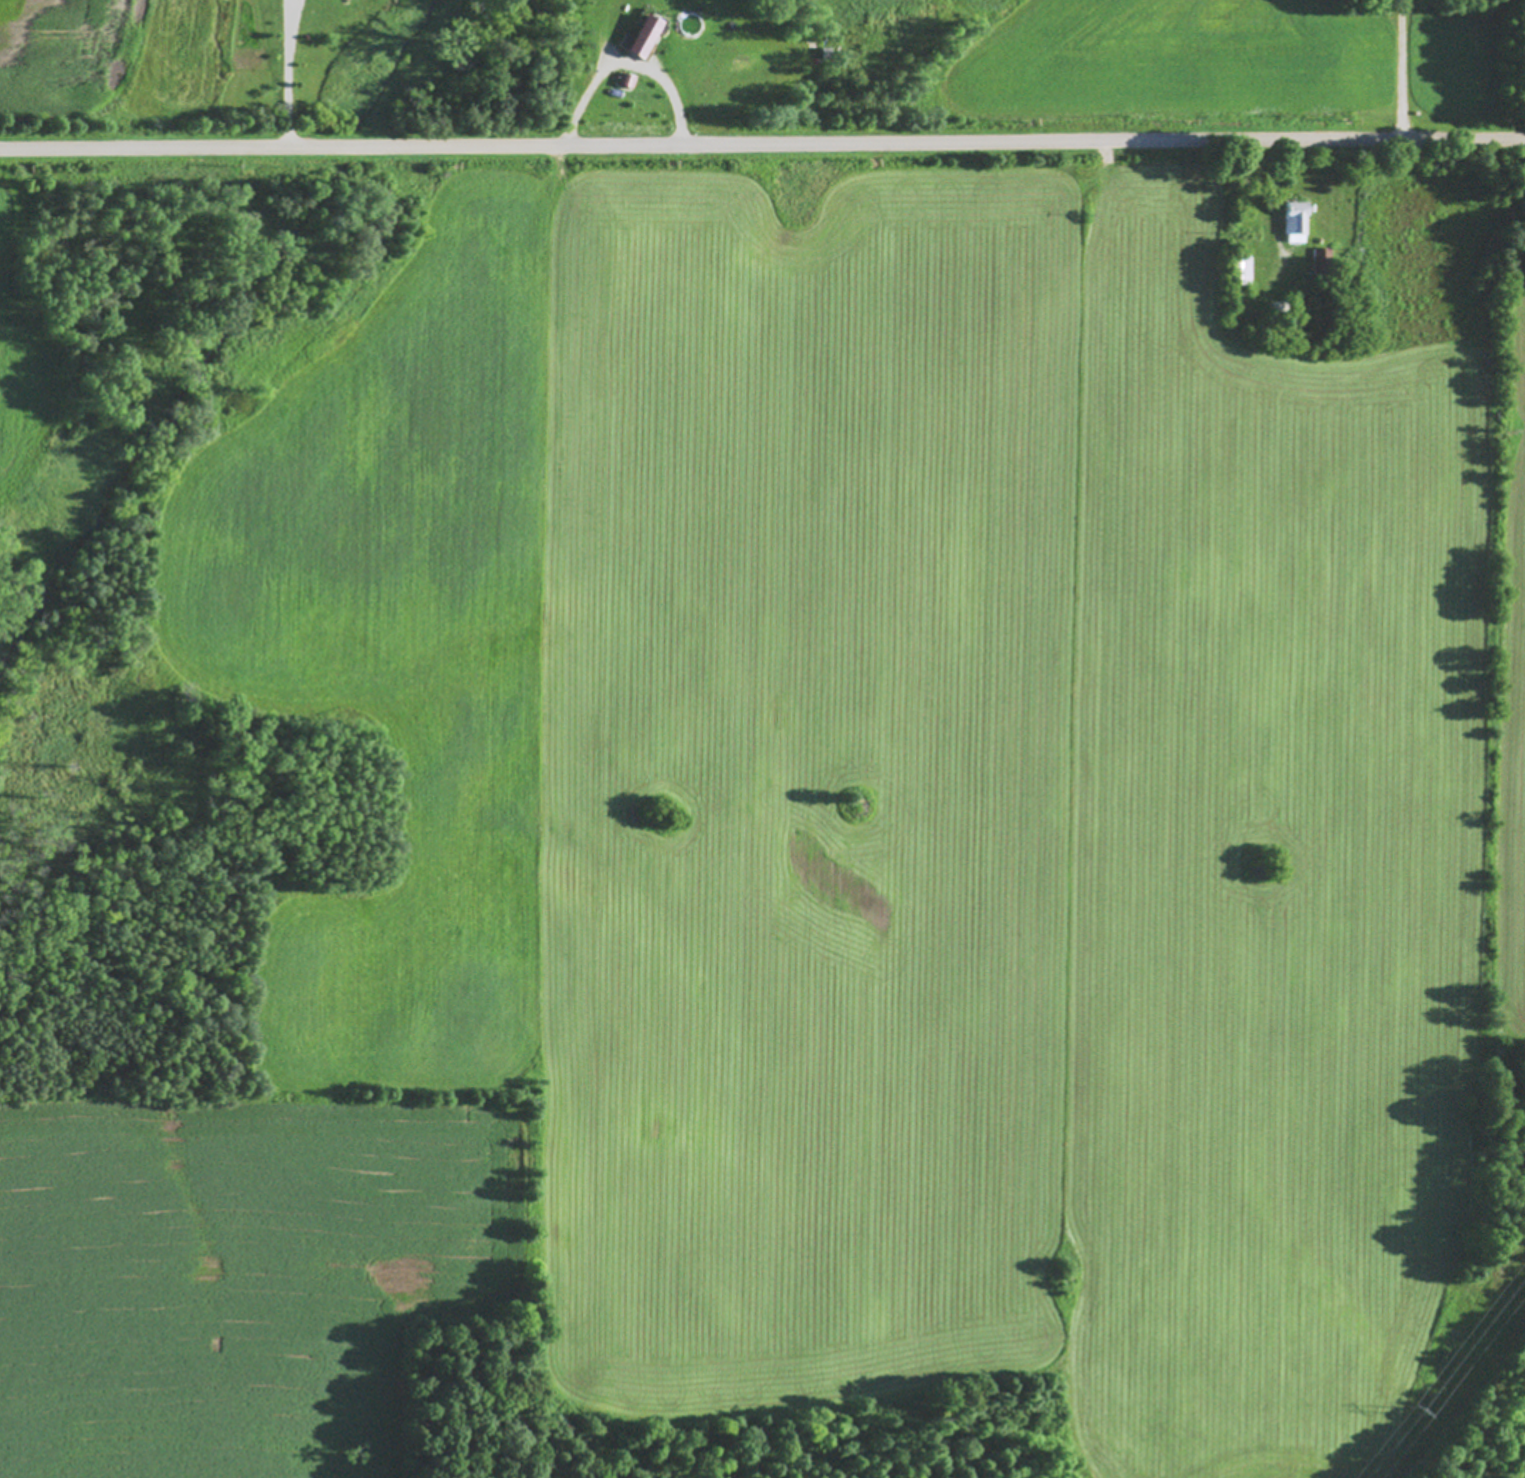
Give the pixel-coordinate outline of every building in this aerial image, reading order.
[(645,60),(657,34),(663,37),(669,25),(647,15),(636,40),(624,35),(618,48),(645,60)] [(635,78),(622,74),(619,86),(631,89),(635,78)] [(1306,203),(1284,204),(1286,243),(1308,242),(1306,203)] [(1313,276),(1330,276),(1331,249),(1313,249),(1313,276)]
